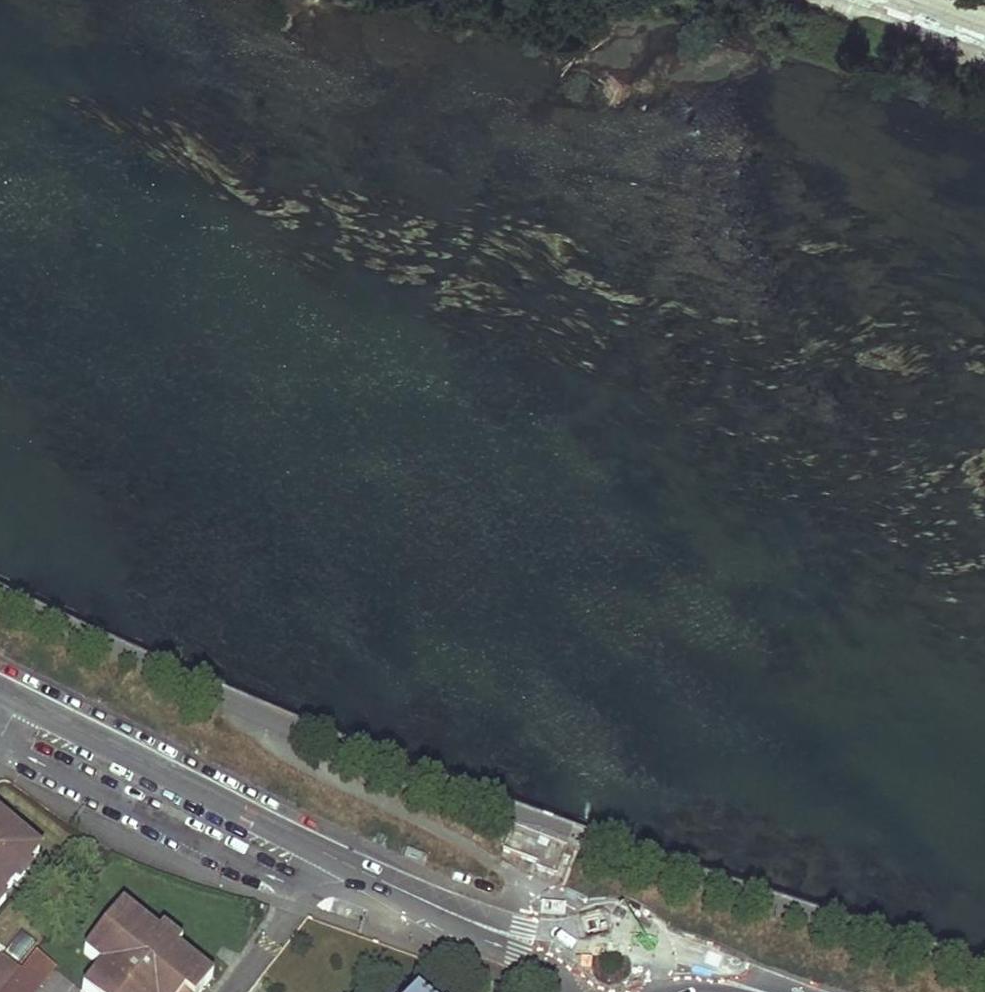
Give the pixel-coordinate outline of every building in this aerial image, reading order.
[(0,828),(0,902),(37,859),(0,828)] [(534,871),(555,879),(566,850),(512,830),(503,853),(537,865),(534,871)] [(424,854),(407,848),(404,856),(422,862),(424,854)] [(118,909),(98,934),(103,940),(95,949),(89,944),(78,958),(94,971),(78,991),(201,991),(208,983),(181,961),(177,966),(168,959),(172,954),(178,947),(159,932),(153,938),(149,943),(141,937),(145,932),(118,909)] [(153,938),(145,932),(141,937),(149,943),(153,938)] [(98,934),(89,944),(95,949),(103,940),(98,934)] [(181,961),(172,954),(168,959),(177,966),(181,961)] [(32,957),(20,973),(4,991),(34,991),(50,972),(32,957)] [(20,973),(2,958),(0,960),(0,991),(4,991),(20,973)]
